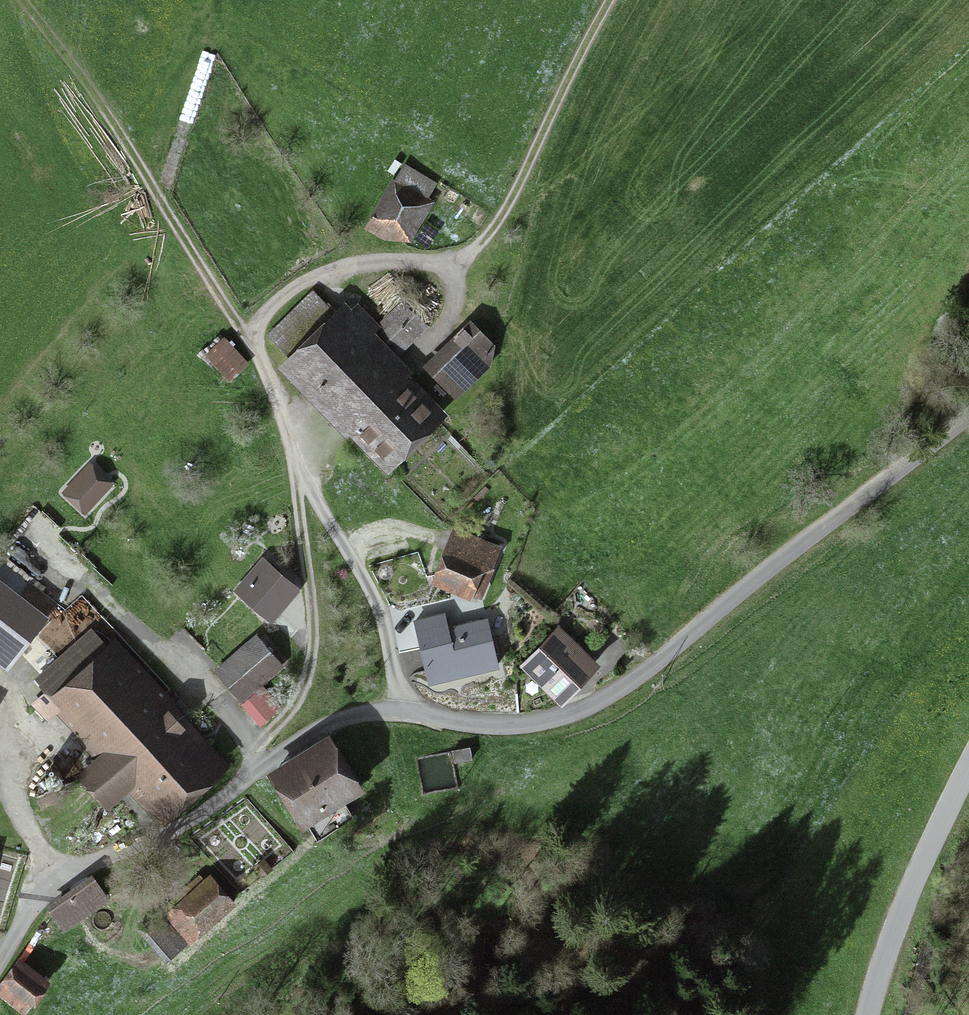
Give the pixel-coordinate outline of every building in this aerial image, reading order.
[(404,164),(367,226),(397,244),(434,182),(404,164)] [(311,294),(273,332),(294,353),(284,362),(387,464),(442,408),(390,357),(420,327),(399,306),(370,335),(338,304),(330,313),(311,294)] [(469,326),(431,363),(449,381),(487,344),(469,326)] [(222,341),(208,354),(227,375),(242,362),(222,341)] [(62,490),(85,512),(117,480),(94,457),(62,490)] [(490,548),(453,534),(437,577),(475,591),(490,548)] [(241,592),(268,616),(293,587),(266,564),(241,592)] [(0,581),(0,667),(6,672),(48,619),(0,581)] [(282,614),(274,623),(291,638),(299,629),(282,614)] [(441,619),(416,624),(417,630),(426,675),(493,661),(485,622),(443,631),(441,619)] [(167,811),(222,758),(110,645),(105,650),(87,631),(38,679),(107,749),(84,771),(109,796),(131,775),(167,811)] [(559,632),(529,665),(559,692),(589,659),(559,632)] [(260,639),(221,670),(259,717),(271,707),(256,688),(282,667),(260,639)] [(329,737),(274,774),(319,840),(351,818),(336,795),(358,780),(329,737)] [(473,758),(470,747),(452,751),(455,763),(473,758)] [(94,879),(51,908),(63,926),(106,897),(94,879)] [(222,903),(209,888),(173,920),(190,939),(209,921),(206,918),(222,903)] [(160,911),(143,925),(166,954),(183,940),(160,911)] [(0,987),(0,989),(23,1005),(45,973),(20,957),(0,987)]
